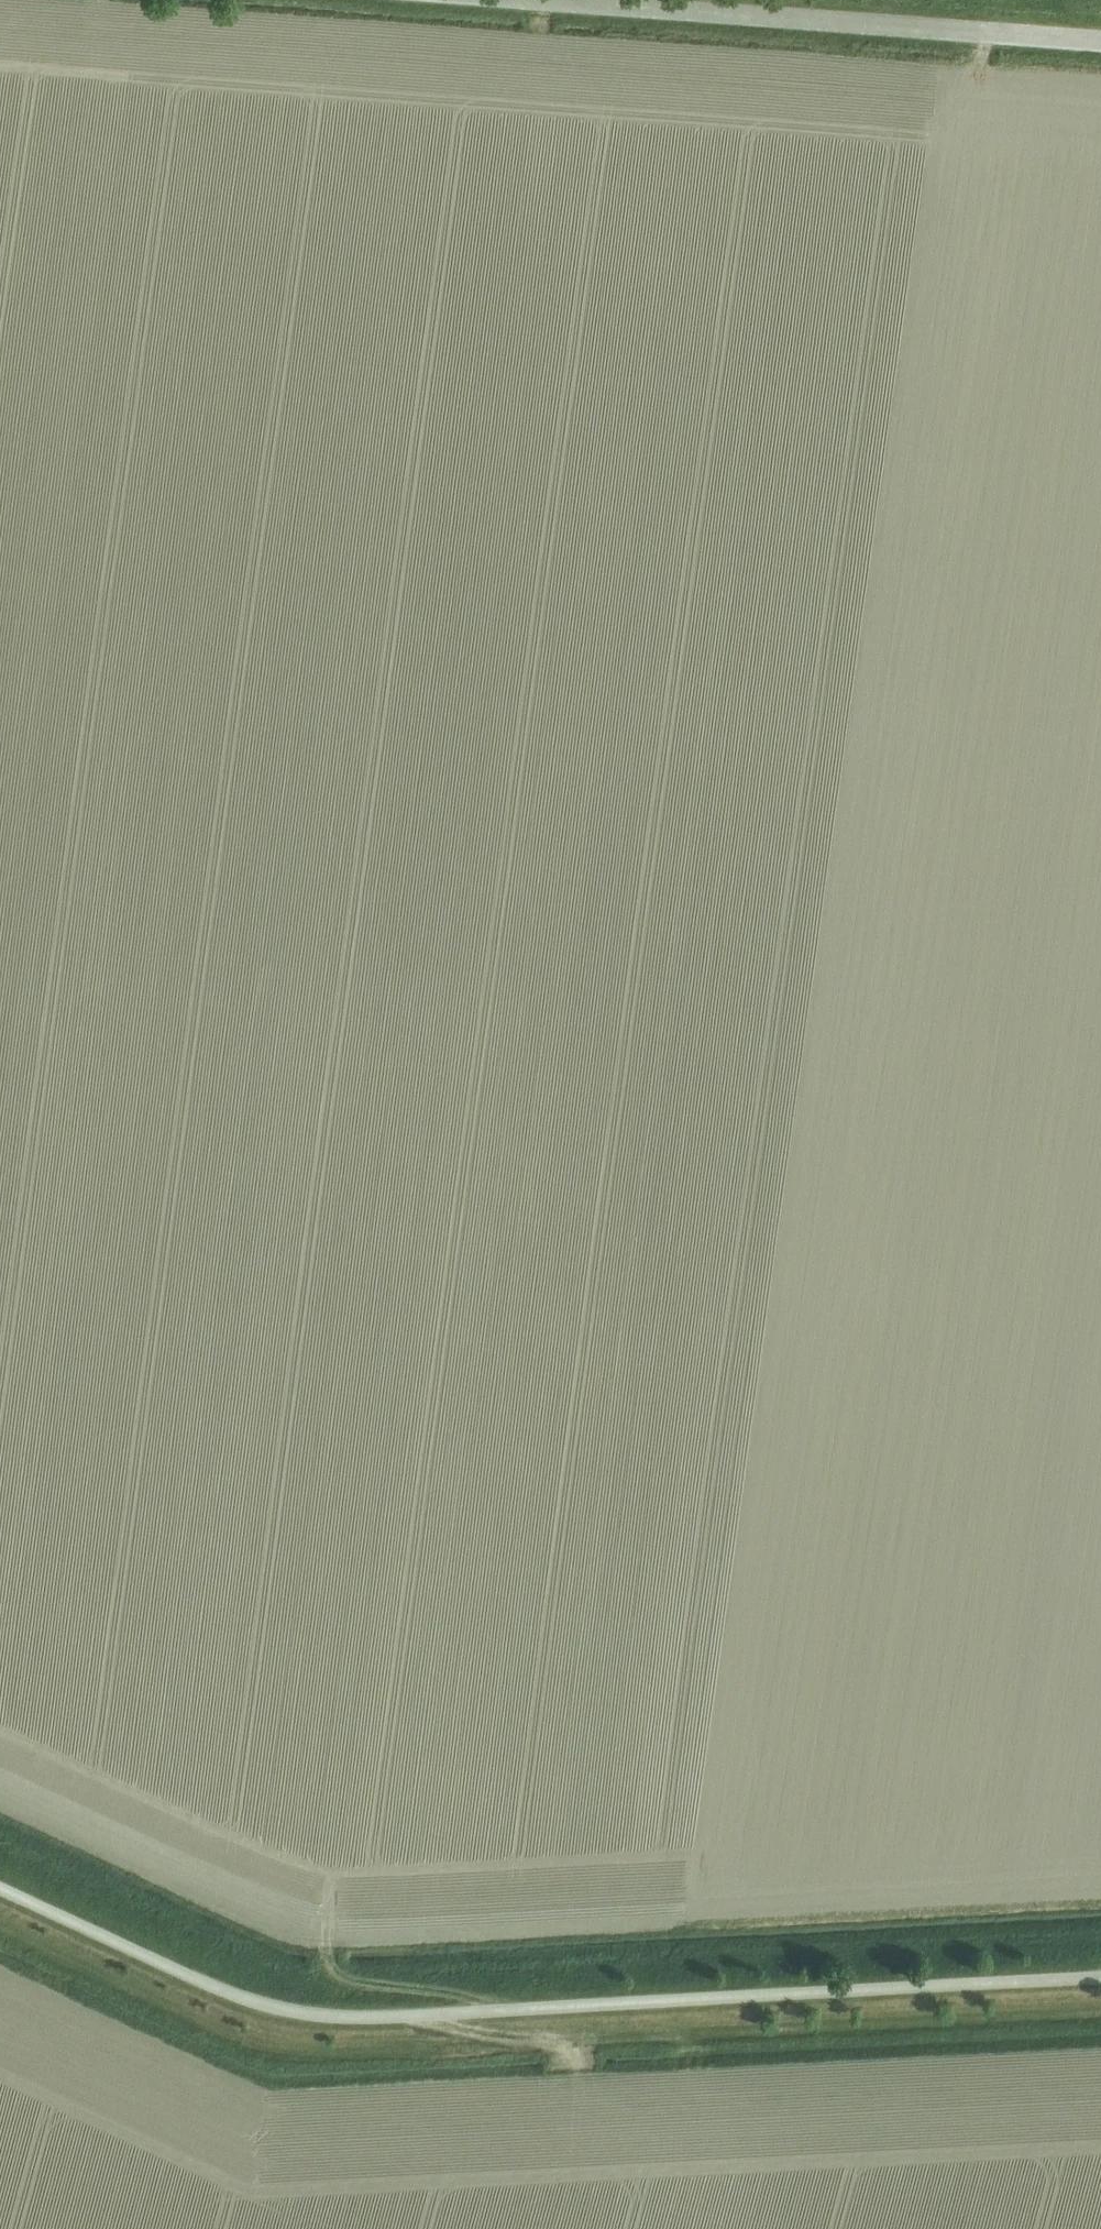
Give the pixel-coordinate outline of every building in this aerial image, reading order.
[(613,24),(612,36),(631,37),(632,25),(613,24)]
